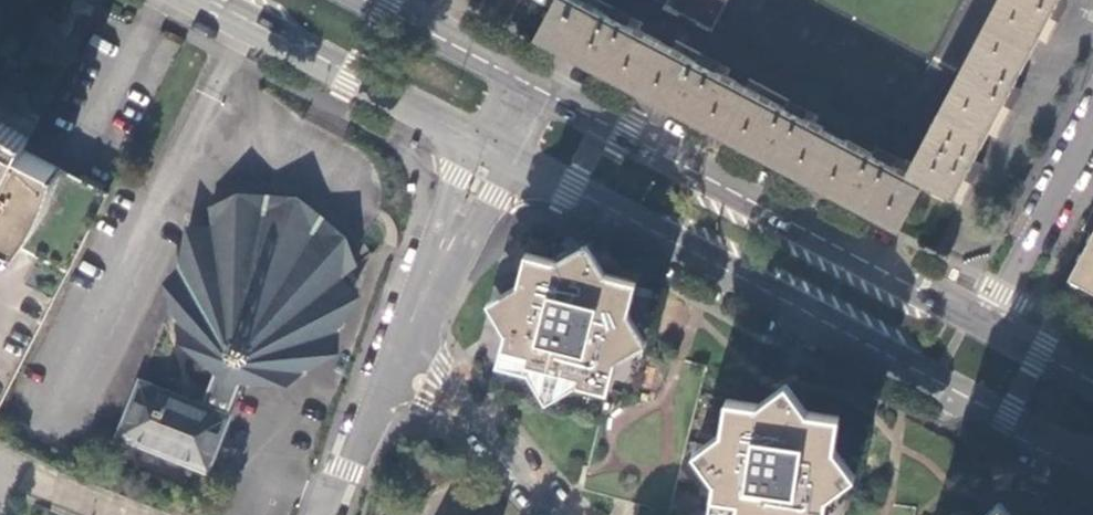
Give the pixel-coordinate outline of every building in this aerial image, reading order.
[(904,171),(837,136),(576,1),(575,0),(553,0),(550,6),(536,34),(816,184),(898,228),(923,182),(952,199),(1058,0),(994,0),(904,171)] [(666,5),(713,31),(729,0),(668,0),(666,5)] [(68,270),(110,190),(29,149),(45,117),(0,94),(0,236),(68,270)] [(227,384),(240,387),(292,389),(322,356),(342,355),(343,331),(364,297),(347,277),(360,266),(348,236),(301,198),(240,193),(210,208),(212,226),(188,227),(179,267),(164,284),(184,353),(214,376),(227,384)] [(1080,230),(1090,235),(1068,279),(1092,293),(1092,206),(1080,230)] [(68,270),(0,236),(0,403),(68,270)] [(615,360),(638,347),(646,341),(628,313),(636,280),(602,272),(583,244),(553,260),(524,252),(516,284),(488,299),(507,329),(498,364),(545,376),(542,384),(556,387),(558,379),(606,392),(615,360)] [(643,350),(646,341),(615,360),(606,392),(599,421),(589,467),(588,471),(586,477),(583,489),(629,500),(649,505),(673,511),(676,496),(707,366),(686,361),(681,360),(643,350)] [(227,384),(214,376),(203,403),(139,379),(116,439),(212,478),(234,415),(230,414),(240,387),(227,384)] [(829,493),(855,476),(834,449),(840,414),(804,408),(786,385),(755,404),(725,400),(722,431),(694,451),(714,476),(710,511),(736,514),(826,514),(829,493)] [(826,514),(915,514),(916,508),(852,500),(855,476),(829,493),(826,514)] [(1003,500),(985,514),(1017,514),(1003,500)]
